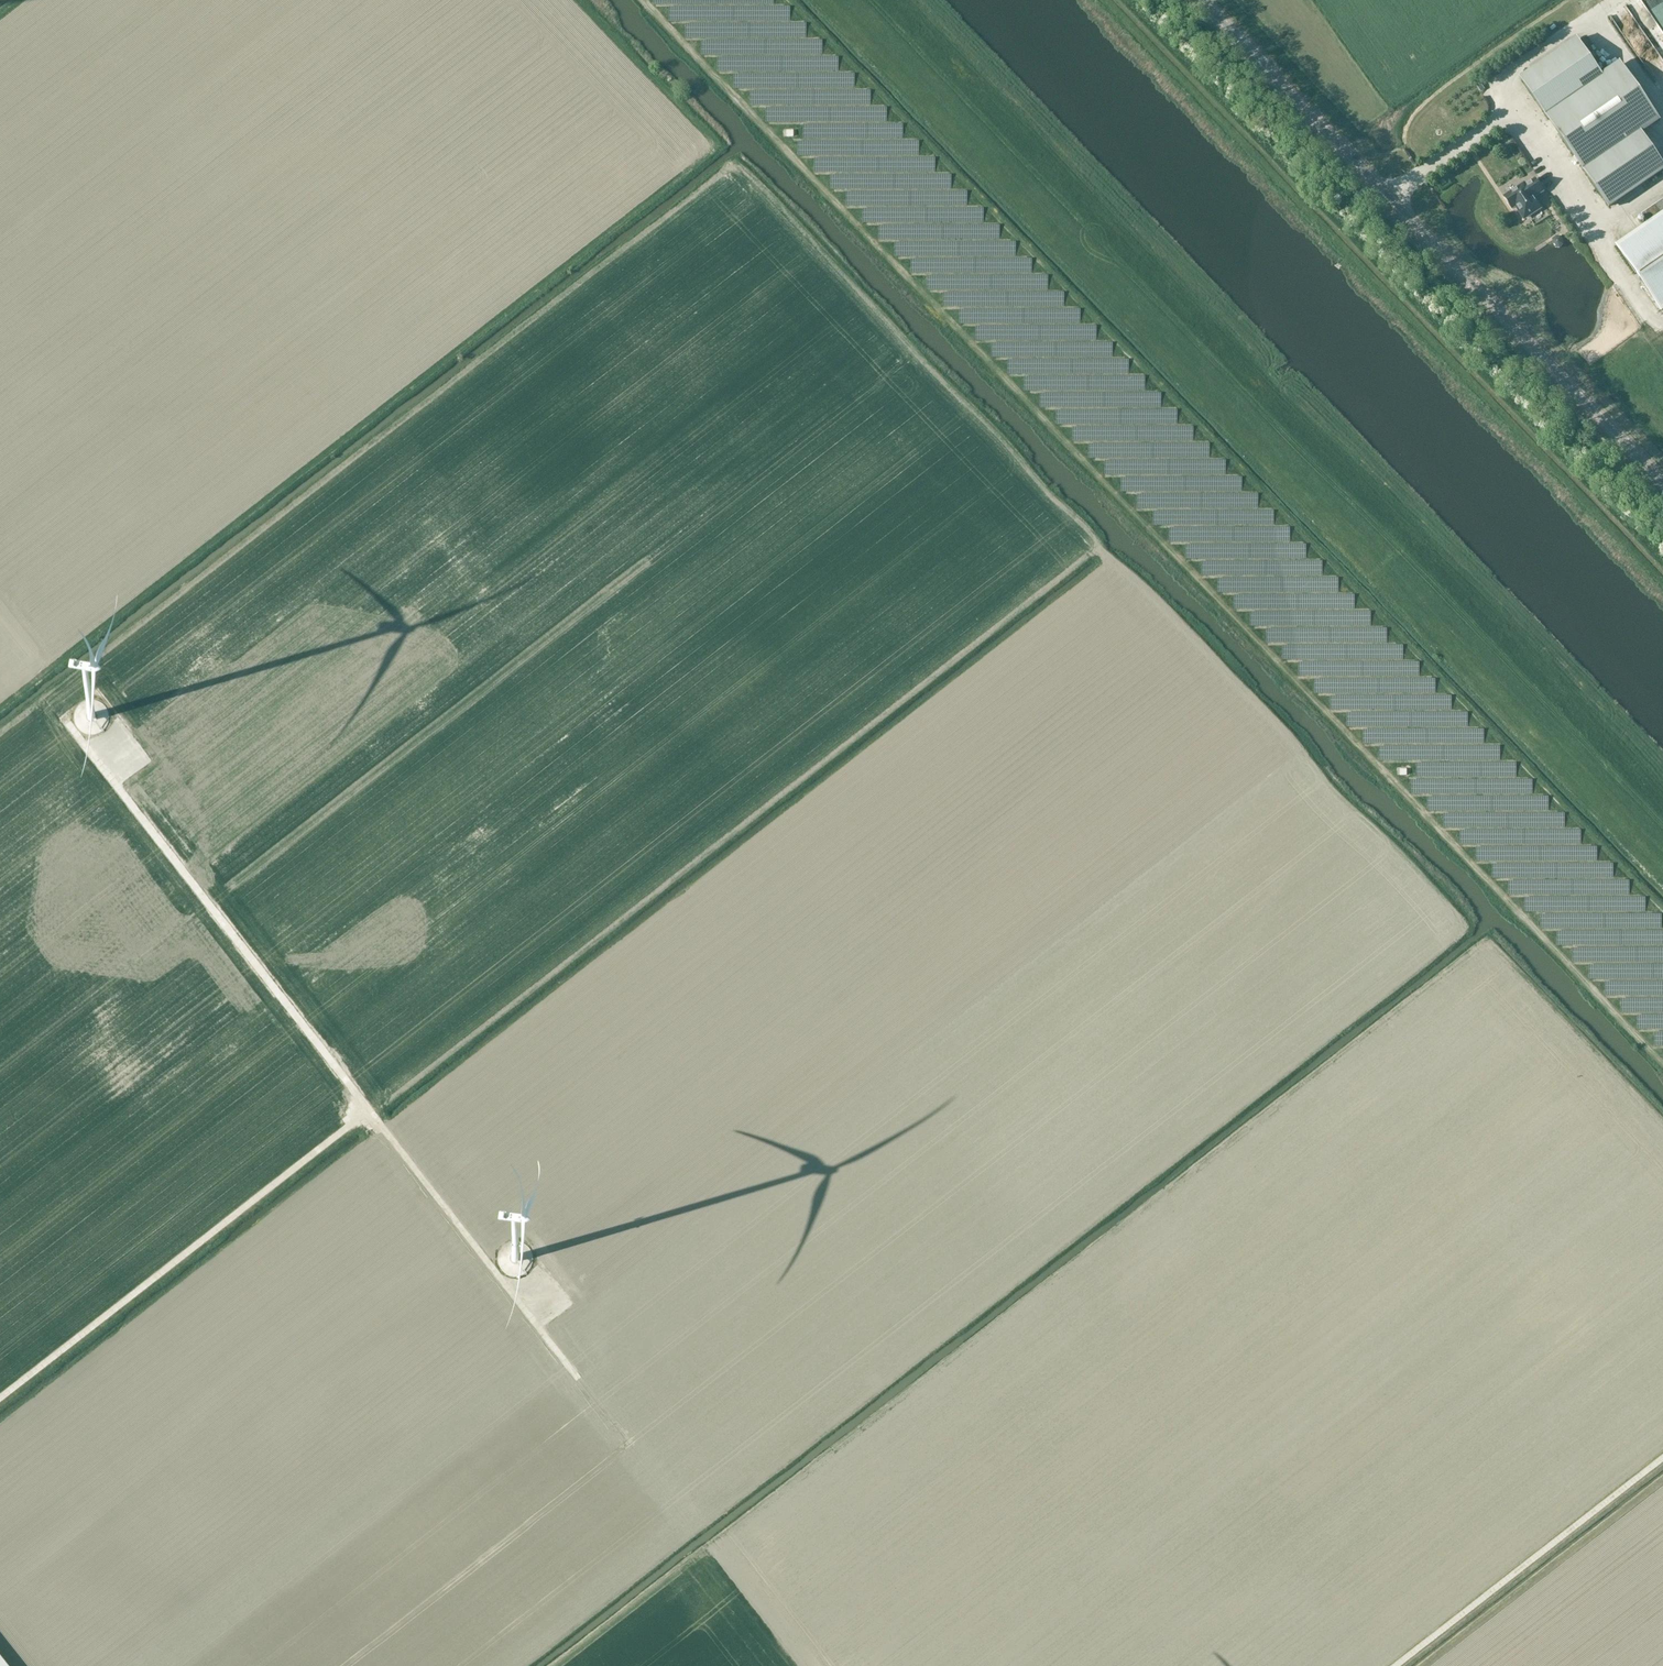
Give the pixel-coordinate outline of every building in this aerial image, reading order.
[(1602,77),(1578,41),(1522,79),(1610,207),(1662,170),(1662,166),(1640,133),(1659,121),(1620,65),(1602,77)] [(1533,199),(1543,192),(1536,180),(1535,180),(1535,181),(1526,187),(1524,185),(1505,197),(1510,205),(1514,203),(1525,219),(1540,209),(1533,199)] [(1642,215),(1649,224),(1617,246),(1661,310),(1662,309),(1662,201),(1642,215)] [(87,717),(87,718),(87,719),(87,720),(88,720),(88,721),(89,721),(89,722),(90,722),(91,722),(92,722),(93,722),(94,722),(94,721),(95,721),(95,720),(96,719),(96,718),(96,717),(96,716),(95,716),(95,715),(94,715),(94,714),(93,714),(92,714),(92,713),(91,713),(90,714),(89,714),(88,715),(88,716),(87,716),(87,717)] [(68,720),(63,724),(69,731),(74,727),(68,720)] [(511,1259),(511,1260),(511,1261),(512,1262),(512,1263),(513,1263),(513,1264),(514,1264),(515,1264),(516,1264),(517,1264),(518,1264),(518,1263),(519,1263),(519,1262),(520,1262),(520,1261),(520,1260),(520,1259),(520,1258),(519,1258),(519,1257),(518,1256),(517,1256),(516,1255),(515,1255),(514,1256),(513,1256),(513,1257),(512,1257),(512,1258),(511,1258),(511,1259)] [(0,1654),(0,1665),(9,1665),(0,1654)]
